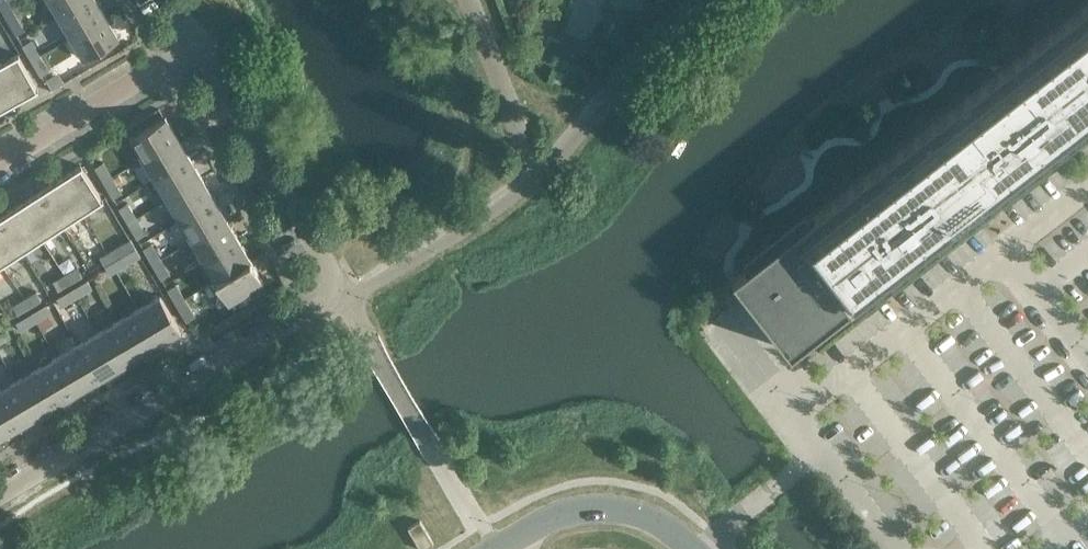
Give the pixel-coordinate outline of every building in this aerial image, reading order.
[(0,3),(0,6),(7,19),(16,14),(7,0),(4,0),(0,3)] [(16,14),(30,6),(26,0),(7,0),(16,14)] [(59,16),(86,0),(49,0),(59,16)] [(96,0),(86,0),(59,16),(71,36),(106,16),(96,0)] [(748,273),(769,301),(775,296),(802,331),(1087,108),(1087,9),(748,273)] [(25,29),(16,14),(7,19),(16,34),(25,29)] [(118,37),(106,16),(71,36),(84,58),(118,37)] [(31,39),(23,44),(32,60),(40,55),(31,39)] [(0,63),(0,73),(16,101),(37,89),(18,53),(0,63)] [(49,70),(40,55),(32,60),(41,75),(49,70)] [(0,73),(0,110),(16,101),(0,73)] [(130,137),(143,158),(178,138),(165,116),(130,137)] [(190,158),(178,138),(143,158),(155,179),(190,158)] [(202,178),(190,158),(155,179),(167,199),(202,178)] [(103,161),(95,166),(104,182),(112,177),(103,161)] [(81,165),(60,178),(82,213),(103,199),(81,165)] [(121,192),(112,177),(104,182),(113,197),(121,192)] [(82,213),(60,178),(40,191),(62,225),(82,213)] [(214,199),(202,178),(167,199),(179,219),(214,199)] [(62,225),(40,191),(20,204),(42,238),(62,225)] [(227,219),(214,199),(179,219),(192,240),(227,219)] [(127,202),(119,207),(128,222),(136,217),(127,202)] [(42,238),(20,204),(0,217),(22,251),(42,238)] [(0,217),(0,261),(2,264),(22,251),(0,217)] [(145,233),(136,217),(128,222),(137,238),(145,233)] [(239,239),(227,219),(192,240),(204,260),(239,239)] [(135,247),(130,239),(115,248),(120,257),(135,247)] [(251,260),(239,239),(204,260),(216,281),(251,260)] [(152,243),(143,248),(152,263),(161,258),(152,243)] [(140,256),(135,247),(120,257),(125,265),(140,256)] [(120,257),(115,248),(100,257),(105,266),(120,257)] [(125,265),(120,257),(105,266),(110,274),(125,265)] [(170,273),(161,258),(152,263),(161,278),(170,273)] [(263,281),(251,260),(216,281),(228,302),(263,281)] [(77,267),(65,274),(70,282),(82,275),(77,267)] [(70,282),(65,274),(53,281),(58,289),(70,282)] [(92,288),(87,280),(72,289),(77,297),(92,288)] [(176,284),(167,288),(176,304),(185,299),(176,284)] [(77,297),(72,289),(57,298),(62,306),(77,297)] [(36,291),(24,298),(29,306),(41,299),(36,291)] [(160,295),(139,308),(159,343),(181,330),(160,295)] [(29,306),(24,298),(12,305),(17,314),(29,306)] [(195,316),(185,299),(176,304),(187,321),(195,316)] [(52,312),(47,304),(31,313),(36,321),(52,312)] [(159,343),(139,308),(118,320),(139,355),(159,343)] [(36,321),(31,313),(16,322),(21,330),(36,321)] [(139,355),(118,320),(98,332),(119,367),(139,355)] [(6,328),(0,331),(0,343),(11,336),(6,328)] [(119,367),(98,332),(77,344),(98,379),(119,367)] [(98,379),(77,344),(57,356),(78,391),(98,379)] [(78,391),(57,356),(37,368),(57,403),(78,391)] [(57,403),(37,368),(16,380),(37,415),(57,403)] [(16,380),(0,390),(0,400),(16,428),(37,415),(16,380)] [(0,400),(0,437),(16,428),(0,400)] [(420,520),(408,527),(420,548),(423,548),(433,543),(420,520)]
